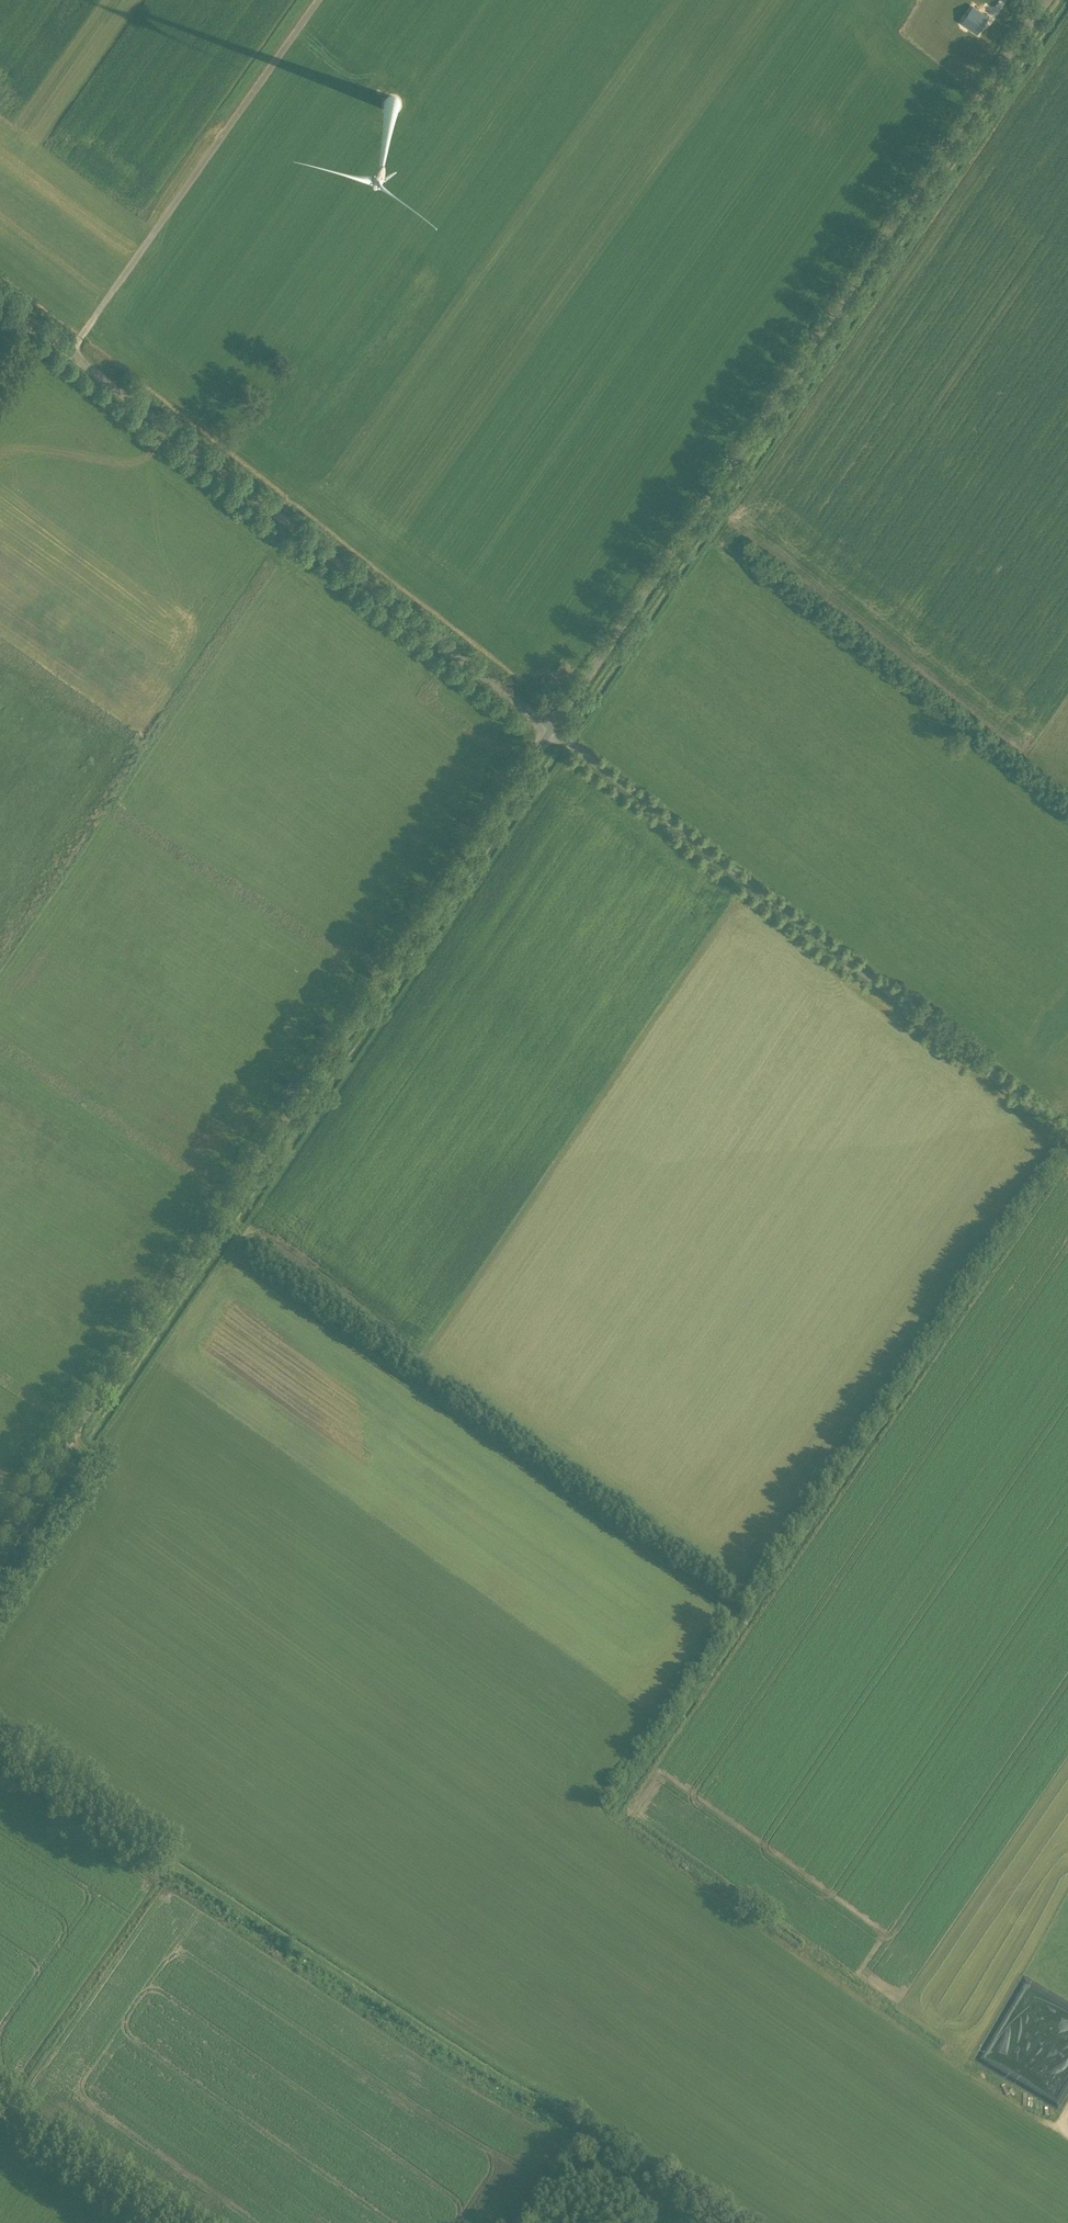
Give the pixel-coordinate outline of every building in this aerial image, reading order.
[(987,18),(974,9),(964,23),(977,32),(987,18)] [(561,663),(556,670),(561,674),(566,666),(561,663)]
